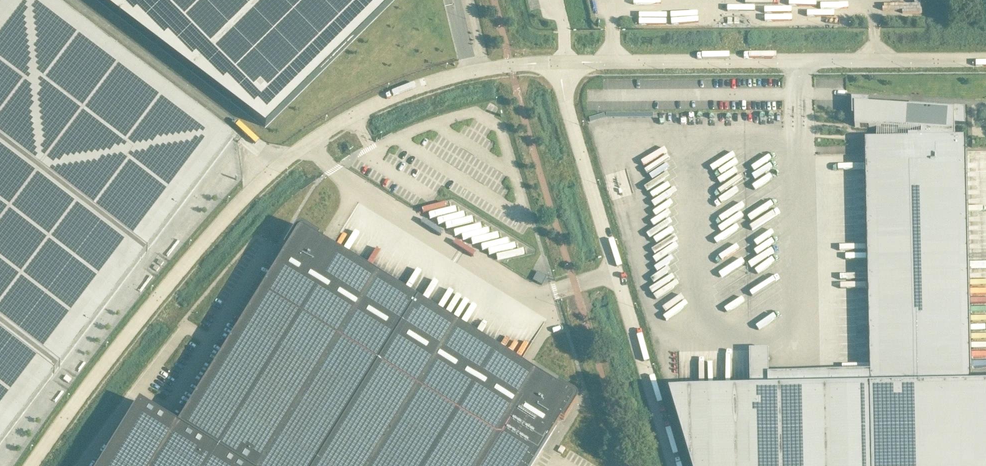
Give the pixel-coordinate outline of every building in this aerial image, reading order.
[(233,139),(76,20),(76,19),(51,0),(0,0),(0,446),(233,139)] [(394,0),(97,0),(265,127),(394,0)] [(876,140),(865,140),(871,373),(768,375),(769,390),(670,392),(692,465),(985,465),(985,385),(971,385),(966,138),(955,138),(955,126),(966,127),(965,110),(909,106),(909,108),(869,105),(869,101),(852,100),(852,116),(855,117),(855,127),(877,129),(876,140)] [(556,427),(560,420),(563,422),(575,402),(576,401),(576,400),(576,399),(576,398),(575,396),(574,395),(557,385),(555,388),(553,387),(318,242),(317,241),(319,237),(302,227),(301,227),(300,226),(299,226),(298,226),(297,227),(296,227),(295,228),(294,229),(282,248),(286,250),(282,257),(177,426),(242,465),(532,465),(556,427)] [(534,281),(542,284),(546,276),(537,273),(534,281)] [(177,426),(138,402),(98,465),(241,465),(177,426)]
